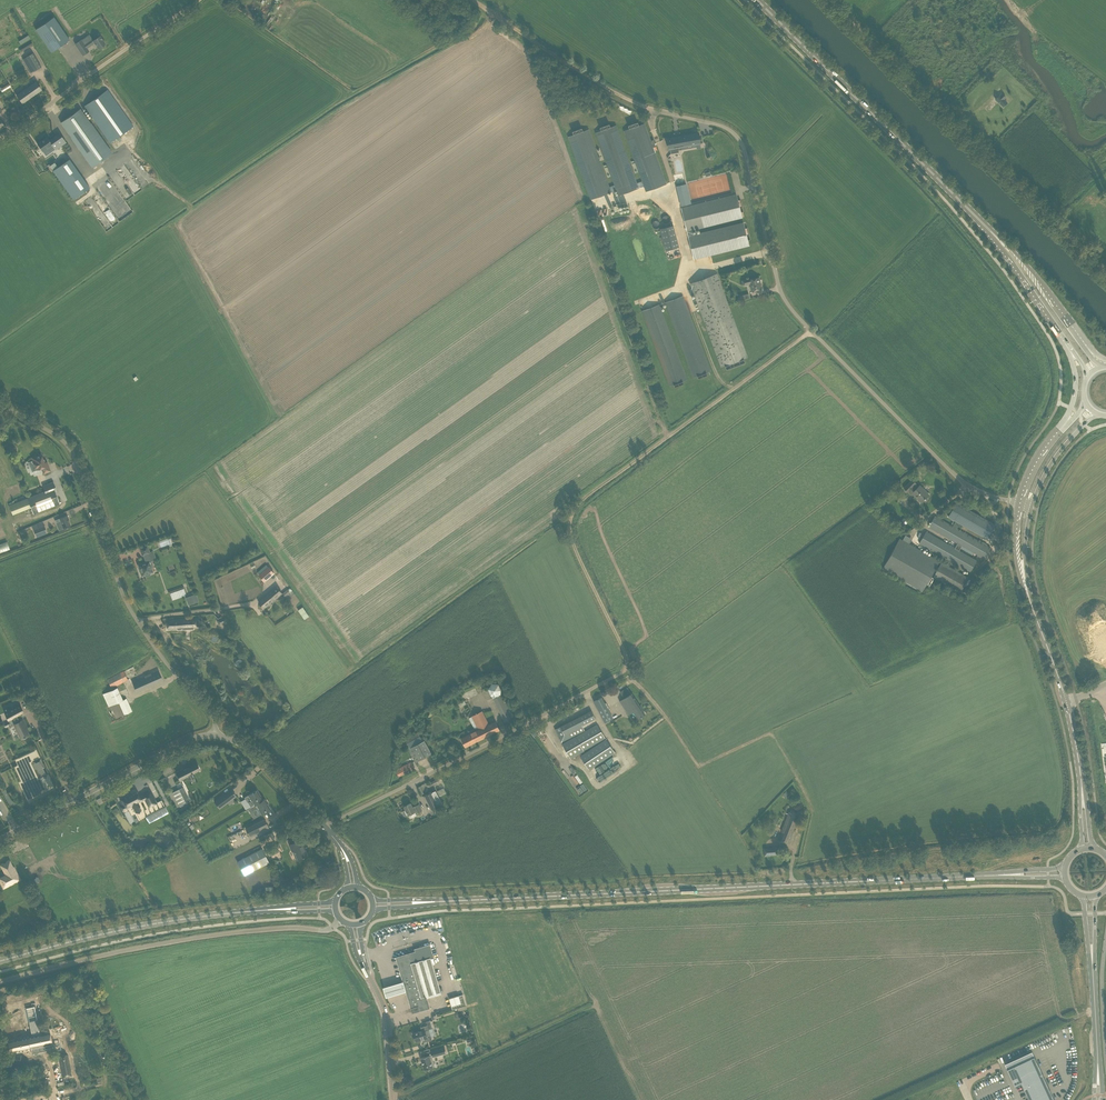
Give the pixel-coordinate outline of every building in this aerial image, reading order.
[(54,17),(35,29),(51,52),(69,40),(54,17)] [(30,35),(19,40),(21,43),(31,39),(30,35)] [(75,44),(80,51),(83,55),(89,51),(87,48),(95,43),(99,49),(105,44),(100,36),(94,40),(92,39),(84,44),(81,40),(75,44)] [(21,50),(34,45),(32,40),(19,45),(21,50)] [(26,57),(30,65),(27,66),(31,73),(34,71),(41,67),(33,53),(26,57)] [(41,90),(38,85),(36,82),(17,96),(22,103),(41,90)] [(3,91),(12,86),(10,83),(1,88),(3,91)] [(88,120),(83,114),(80,109),(61,122),(64,127),(92,166),(111,153),(90,123),(95,120),(110,142),(133,126),(111,94),(107,90),(84,106),(92,117),(88,120)] [(1005,97),(1001,94),(1000,96),(999,95),(995,99),(1003,107),(1006,102),(1003,99),(1005,97)] [(644,123),(639,125),(638,122),(628,126),(629,129),(624,131),(642,181),(644,186),(646,191),(666,184),(644,123)] [(601,131),(596,133),(615,185),(617,190),(619,195),(639,188),(616,125),(611,127),(609,124),(600,127),(601,131)] [(591,199),(611,192),(588,129),(583,131),(582,128),(572,131),(574,135),(568,137),(591,199)] [(47,137),(37,144),(40,147),(42,151),(46,148),(49,152),(54,148),(55,150),(66,142),(63,138),(60,133),(49,140),(47,137)] [(680,148),(681,150),(697,147),(696,144),(701,143),(699,133),(667,139),(669,150),(670,149),(671,154),(679,152),(678,148),(680,148)] [(53,170),(74,199),(90,188),(70,159),(53,170)] [(48,169),(42,174),(50,185),(56,181),(48,169)] [(690,203),(685,183),(675,186),(680,205),(690,203)] [(692,229),(742,217),(741,212),(743,211),(740,199),(738,200),(736,195),(681,208),(693,259),(749,245),(747,240),(750,239),(747,227),(745,228),(743,223),(694,235),(692,229)] [(92,204),(95,202),(91,196),(85,200),(89,205),(91,204),(92,204)] [(95,216),(107,231),(119,222),(106,204),(97,211),(99,213),(95,216)] [(670,221),(670,219),(669,218),(668,217),(667,216),(665,217),(664,217),(663,218),(662,220),(662,221),(663,223),(664,224),(665,224),(666,225),(668,224),(669,224),(670,223),(670,222),(670,221)] [(660,229),(666,250),(679,247),(673,225),(671,226),(662,228),(660,229)] [(717,273),(690,283),(692,288),(688,290),(690,296),(694,294),(721,367),(725,366),(726,369),(745,362),(744,359),(748,357),(717,273)] [(760,283),(759,277),(750,279),(742,280),(744,285),(750,283),(753,292),(761,290),(760,283)] [(666,302),(693,377),(697,376),(698,379),(708,375),(707,372),(710,371),(683,296),(666,302)] [(659,305),(641,311),(667,381),(669,386),(673,385),(674,387),(684,384),(683,381),(687,380),(685,374),(659,305)] [(43,473),(45,473),(50,471),(47,461),(43,463),(42,460),(43,460),(41,454),(35,456),(31,457),(32,460),(29,462),(32,471),(41,468),(43,473)] [(908,483),(903,488),(907,492),(908,491),(911,494),(911,493),(921,502),(924,500),(927,498),(926,497),(929,495),(920,485),(918,487),(915,484),(916,484),(912,480),(908,483)] [(53,482),(48,484),(42,486),(44,491),(27,498),(30,506),(33,514),(54,505),(60,503),(55,492),(57,491),(53,482)] [(926,531),(919,543),(924,546),(949,560),(947,565),(942,562),(941,563),(940,564),(933,577),(935,578),(960,592),(969,577),(949,566),(951,562),(970,572),(972,569),(976,562),(977,560),(959,550),(962,546),(985,559),(991,547),(957,528),(960,524),(982,536),(987,539),(995,524),(957,502),(948,517),(955,521),(953,526),(935,516),(929,527),(933,529),(957,543),(954,548),(931,534),(926,531)] [(67,515),(62,517),(59,518),(60,521),(56,523),(59,530),(63,529),(65,528),(71,526),(68,520),(69,520),(67,515)] [(33,529),(34,530),(36,537),(42,534),(40,531),(46,529),(44,525),(33,529)] [(941,563),(939,561),(899,539),(882,569),(922,591),(926,584),(930,576),(938,563),(940,564),(941,563)] [(11,549),(8,541),(0,544),(0,553),(11,549)] [(140,566),(139,567),(142,576),(145,575),(146,576),(150,574),(149,573),(153,572),(151,567),(153,566),(151,561),(155,559),(152,551),(149,552),(147,545),(139,548),(142,555),(143,555),(146,562),(140,564),(141,565),(140,566)] [(264,581),(274,573),(269,566),(259,575),(264,581)] [(282,593),(278,588),(258,602),(263,609),(282,593)] [(172,599),(186,596),(185,589),(171,592),(172,599)] [(195,595),(191,596),(186,598),(188,604),(198,601),(195,595)] [(303,606),(298,610),(305,619),(309,616),(303,606)] [(230,622),(225,616),(216,619),(219,626),(224,624),(224,626),(230,622)] [(184,627),(184,629),(196,628),(196,619),(174,620),(173,620),(167,620),(167,630),(178,629),(178,628),(184,627)] [(235,661),(234,664),(235,665),(237,666),(239,667),(241,667),(241,666),(243,667),(243,666),(243,665),(243,664),(243,663),(243,662),(242,662),(242,661),(242,660),(241,660),(240,659),(238,659),(237,659),(235,661)] [(111,688),(127,679),(123,672),(107,680),(111,688)] [(136,692),(151,685),(151,684),(154,683),(154,684),(163,680),(159,672),(151,675),(151,673),(144,676),(145,678),(133,684),(136,692)] [(512,717),(509,712),(501,695),(501,694),(501,690),(499,684),(492,683),(488,689),(491,695),(491,696),(502,716),(504,721),(512,717)] [(117,687),(103,694),(109,706),(118,702),(123,700),(117,687)] [(619,701),(623,705),(626,711),(629,714),(633,712),(638,719),(640,717),(645,714),(631,693),(627,687),(621,692),(624,698),(619,701)] [(594,701),(596,706),(605,723),(613,718),(604,702),(602,697),(594,701)] [(118,702),(124,714),(132,711),(126,698),(123,700),(118,702)] [(20,704),(4,712),(8,719),(9,718),(12,724),(14,723),(21,738),(29,734),(22,719),(20,720),(17,714),(23,711),(20,704)] [(555,729),(557,734),(561,742),(585,730),(582,726),(595,718),(594,715),(591,710),(555,729)] [(461,738),(463,742),(466,747),(500,730),(495,721),(489,724),(482,711),(472,716),(477,727),(468,731),(470,734),(461,738)] [(605,739),(597,724),(594,726),(562,743),(571,759),(605,739)] [(431,753),(427,744),(425,740),(421,742),(420,740),(421,739),(417,732),(402,741),(405,747),(411,744),(412,747),(408,749),(416,762),(432,754),(431,753)] [(589,770),(615,753),(605,739),(580,756),(589,770)] [(414,768),(412,763),(411,761),(395,770),(396,771),(398,776),(414,768)] [(183,768),(177,771),(179,776),(178,776),(180,780),(188,776),(189,779),(193,776),(192,774),(193,774),(193,773),(200,770),(196,762),(188,765),(189,766),(183,768)] [(179,788),(172,792),(179,806),(186,802),(179,788)] [(236,796),(231,789),(214,801),(219,808),(236,796)] [(251,807),(263,800),(263,799),(257,790),(244,797),(247,802),(248,802),(251,807)] [(132,792),(120,799),(123,805),(120,807),(124,813),(129,811),(135,823),(165,807),(162,800),(156,803),(150,791),(143,795),(139,797),(137,793),(133,795),(132,792)] [(435,791),(425,796),(432,809),(439,806),(439,805),(442,804),(435,791)] [(263,799),(263,800),(251,807),(250,808),(252,811),(256,808),(260,814),(261,813),(262,814),(270,809),(264,799),(263,799)] [(411,803),(404,806),(406,810),(403,811),(403,812),(404,815),(405,816),(408,814),(408,815),(415,812),(416,814),(422,811),(419,804),(412,807),(411,803)] [(791,809),(779,840),(788,844),(801,812),(791,809)] [(268,827),(264,819),(246,828),(250,836),(268,827)] [(290,844),(294,854),(296,860),(303,856),(304,857),(305,856),(307,855),(302,844),(304,843),(302,839),(297,841),(290,844)] [(279,851),(277,847),(268,851),(271,856),(279,851)] [(769,855),(769,854),(777,854),(777,847),(764,848),(764,856),(769,855)] [(237,861),(244,875),(269,862),(262,848),(237,861)] [(3,888),(20,879),(14,867),(13,867),(9,860),(7,861),(7,862),(4,864),(3,863),(1,864),(4,872),(7,870),(9,875),(3,878),(2,876),(0,878),(0,881),(3,888)] [(433,957),(431,950),(430,945),(415,949),(416,951),(396,957),(411,1008),(412,1013),(430,1007),(426,996),(440,991),(433,965),(431,958),(433,957)] [(383,986),(386,996),(407,990),(404,980),(383,986)] [(452,1009),(463,1005),(466,1005),(463,994),(458,995),(461,1003),(451,1005),(452,1009)] [(416,1041),(425,1038),(426,1041),(432,1039),(429,1029),(432,1028),(430,1020),(426,1021),(428,1025),(423,1027),(424,1027),(421,1028),(422,1031),(417,1032),(413,1033),(414,1036),(416,1041)] [(52,1042),(52,1040),(53,1040),(51,1033),(50,1034),(50,1032),(7,1040),(9,1051),(15,1051),(52,1042)] [(431,1054),(420,1057),(424,1069),(426,1069),(427,1069),(429,1069),(430,1068),(432,1067),(434,1066),(432,1059),(431,1057),(446,1052),(444,1047),(430,1051),(431,1054)] [(63,1077),(71,1076),(67,1055),(59,1056),(63,1077)] [(1028,1099),(1054,1099),(1034,1056),(1007,1069),(1014,1086),(1021,1083),(1028,1099)] [(985,1099),(1013,1099),(1008,1089),(985,1099)]
